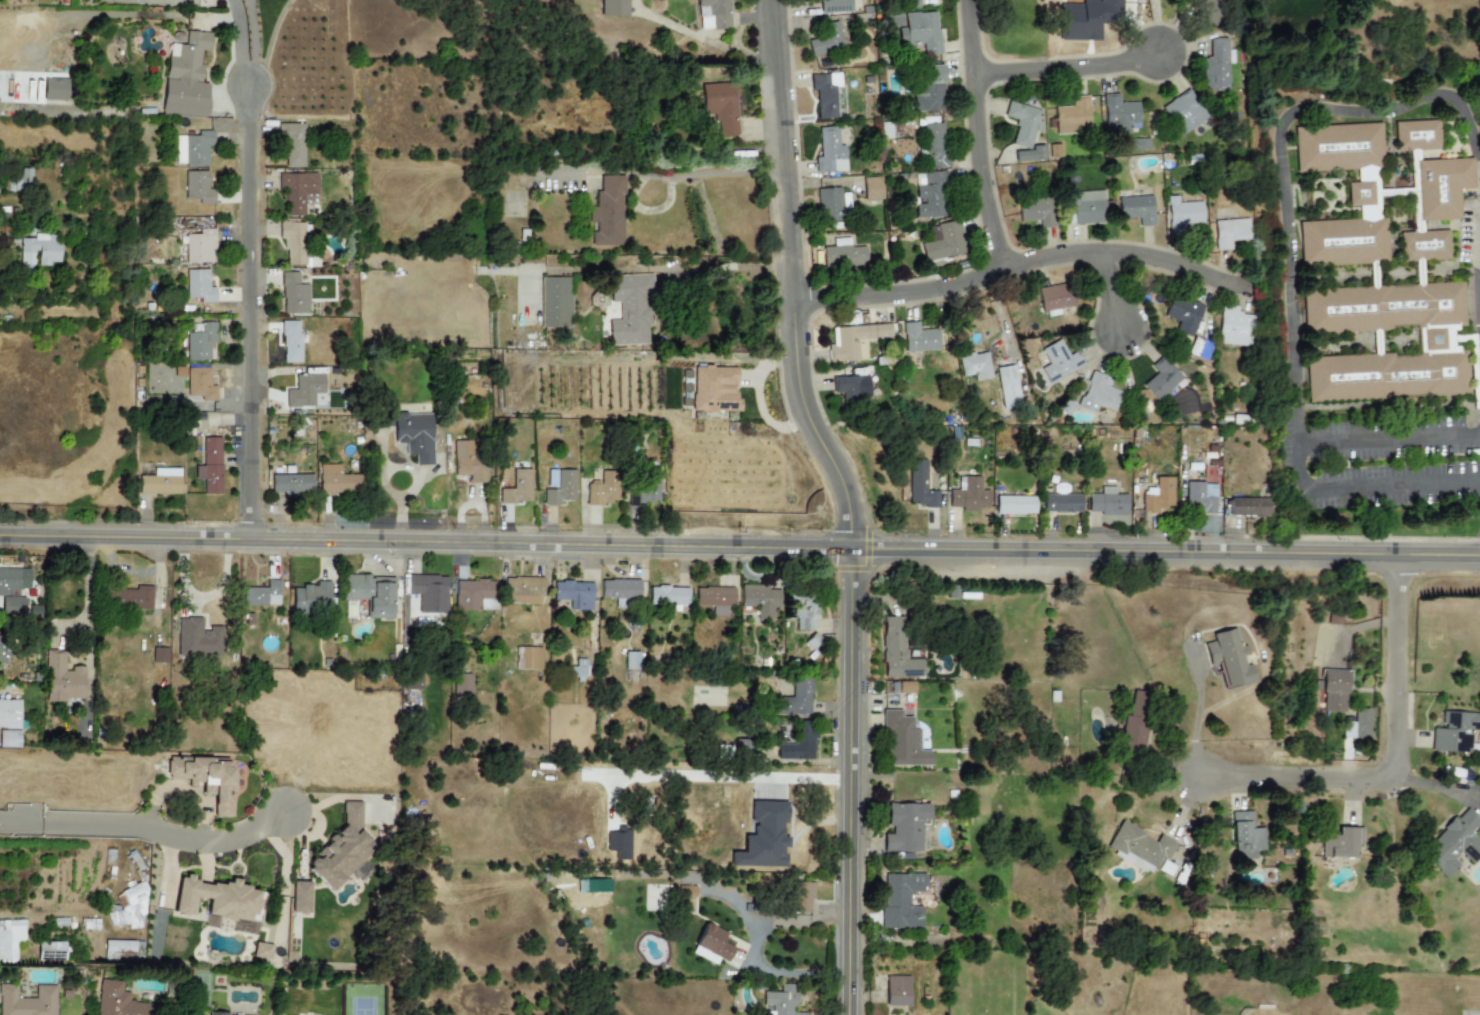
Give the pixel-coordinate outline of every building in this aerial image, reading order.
[(628,0),(600,0),(600,17),(628,17),(628,0)] [(730,0),(697,0),(698,30),(731,28),(730,0)] [(851,0),(819,0),(819,13),(851,13),(851,0)] [(1081,5),(1059,4),(1059,40),(1100,41),(1100,24),(1120,24),(1121,0),(1081,0),(1081,5)] [(904,13),(905,45),(913,45),(914,55),(939,54),(937,12),(904,13)] [(807,40),(810,56),(843,49),(837,21),(822,25),(825,36),(807,40)] [(162,114),(205,117),(208,84),(199,83),(201,50),(208,50),(210,33),(185,31),(184,46),(167,44),(162,114)] [(1227,63),(1233,63),(1232,50),(1227,50),(1226,38),(1209,38),(1209,57),(1202,57),(1203,91),(1228,90),(1227,63)] [(942,64),(916,66),(918,112),(944,111),(942,64)] [(816,90),(816,119),(836,118),(835,74),(810,75),(810,91),(816,90)] [(67,79),(43,79),(43,100),(66,101),(67,79)] [(740,135),(738,83),(703,85),(705,136),(740,135)] [(1160,108),(1179,136),(1208,117),(1189,88),(1160,108)] [(1118,94),(1103,95),(1104,132),(1139,131),(1138,102),(1118,102),(1118,94)] [(1088,96),(1072,96),(1073,106),(1054,107),(1055,134),(1089,133),(1088,96)] [(1040,110),(1008,101),(1004,116),(1017,120),(1010,144),(1029,149),(1034,131),(1039,133),(1042,122),(1037,121),(1040,110)] [(1439,120),(1394,122),(1395,152),(1440,150),(1439,120)] [(303,167),(303,123),(281,124),(282,167),(303,167)] [(946,168),(944,123),(924,124),(926,169),(946,168)] [(818,128),(819,157),(815,157),(815,172),(845,171),(844,145),(838,145),(837,127),(818,128)] [(213,131),(196,130),(196,135),(185,135),(185,165),(207,166),(207,146),(212,146),(213,131)] [(175,136),(176,163),(184,163),(184,136),(175,136)] [(1044,145),(1031,146),(1031,151),(1014,151),(1014,161),(1044,160),(1044,145)] [(1459,219),(1458,189),(1472,188),(1471,159),(1416,161),(1418,221),(1459,219)] [(31,169),(20,168),(19,190),(30,190),(31,169)] [(213,189),(207,190),(206,171),(185,172),(185,200),(197,199),(197,205),(213,204),(213,189)] [(915,218),(944,217),(942,171),(922,172),(923,186),(915,187),(916,203),(915,203),(915,218)] [(316,195),(316,173),(278,174),(278,190),(285,190),(285,216),(304,216),(303,195),(316,195)] [(589,246),(623,245),(622,176),(599,176),(600,192),(589,192),(589,246)] [(881,177),(863,178),(864,200),(882,199),(881,177)] [(841,188),(817,189),(818,221),(842,221),(841,206),(848,206),(848,194),(841,194),(841,188)] [(1072,224),(1104,224),(1104,191),(1071,192),(1072,224)] [(1117,198),(1118,219),(1137,219),(1137,227),(1154,226),(1152,196),(1117,198)] [(1168,233),(1184,233),(1184,224),(1202,223),(1202,202),(1178,203),(1177,196),(1167,196),(1168,233)] [(1018,203),(1021,223),(1038,220),(1039,228),(1055,226),(1051,198),(1018,203)] [(1249,240),(1248,219),(1214,220),(1215,250),(1230,250),(1230,241),(1249,240)] [(965,255),(959,221),(929,226),(931,242),(921,244),(923,261),(965,255)] [(285,265),(303,265),(304,223),(279,223),(278,239),(286,239),(285,265)] [(185,235),(186,263),(215,262),(214,229),(198,229),(198,234),(185,235)] [(20,238),(19,267),(35,268),(35,266),(50,266),(50,262),(58,262),(59,235),(33,234),(33,239),(20,238)] [(866,267),(865,247),(849,247),(849,238),(832,238),(833,245),(822,246),(823,269),(866,267)] [(185,270),(186,298),(200,298),(200,303),(215,303),(214,287),(208,288),(208,269),(185,270)] [(297,272),(281,272),(282,314),(308,313),(307,284),(298,284),(297,272)] [(609,345),(647,344),(646,326),(652,326),(651,274),(609,275),(610,303),(619,302),(619,321),(608,321),(609,345)] [(571,278),(541,278),(541,327),(571,327),(571,278)] [(1074,306),(1070,284),(1036,290),(1040,312),(1074,306)] [(1202,305),(1170,295),(1163,316),(1178,321),(1174,332),(1192,337),(1202,305)] [(1252,315),(1238,314),(1239,307),(1220,306),(1218,345),(1251,346),(1252,315)] [(300,362),(299,321),(281,321),(282,363),(300,362)] [(904,352),(938,350),(937,329),(918,330),(918,322),(902,323),(904,352)] [(209,361),(209,342),(215,342),(215,324),(188,323),(187,360),(209,361)] [(890,337),(890,324),(832,327),(832,345),(828,345),(829,362),(866,360),(865,338),(890,337)] [(1040,368),(1049,384),(1083,365),(1075,351),(1068,355),(1058,339),(1040,349),(1048,364),(1040,368)] [(959,356),(960,377),(968,376),(969,381),(990,379),(988,353),(959,356)] [(1150,366),(1156,374),(1142,385),(1154,400),(1181,380),(1163,356),(1150,366)] [(1001,409),(1019,407),(1015,365),(996,367),(1001,409)] [(736,367),(693,367),(693,412),(739,412),(739,400),(736,400),(736,367)] [(209,368),(187,368),(187,397),(200,396),(200,401),(216,401),(215,386),(209,386),(209,368)] [(1114,412),(1121,391),(1107,387),(1110,378),(1090,371),(1077,407),(1094,413),(1097,406),(1114,412)] [(323,374),(295,375),(295,389),(285,390),(285,407),(314,407),(314,394),(323,393),(323,374)] [(832,377),(832,393),(842,393),(842,406),(862,406),(862,376),(832,377)] [(430,414),(393,416),(394,443),(407,443),(408,455),(414,454),(414,466),(432,465),(430,414)] [(203,494),(221,494),(220,437),(202,438),(202,466),(194,466),(194,479),(202,479),(203,494)] [(453,441),(454,475),(468,475),(469,483),(486,482),(485,453),(473,453),(473,440),(453,441)] [(339,464),(319,465),(319,494),(360,493),(359,475),(340,475),(339,464)] [(909,502),(917,503),(917,508),(938,508),(938,491),(926,491),(926,465),(910,464),(909,502)] [(179,495),(180,469),(153,468),(153,476),(138,476),(138,494),(179,495)] [(499,502),(529,503),(531,470),(513,469),(512,489),(499,488),(499,502)] [(575,470),(547,470),(547,488),(543,488),(543,505),(559,505),(559,500),(574,501),(575,470)] [(586,503),(617,504),(618,471),(600,471),(600,482),(587,482),(586,503)] [(312,474),(271,475),(271,493),(282,493),(282,494),(312,494),(312,474)] [(1142,495),(1143,511),(1177,509),(1176,476),(1155,478),(1156,495),(1142,495)] [(951,492),(951,515),(992,516),(992,491),(982,490),(982,479),(962,479),(962,492),(951,492)] [(627,504),(658,505),(658,480),(628,480),(627,504)] [(1222,537),(1181,536),(1182,502),(1188,503),(1189,483),(1223,484),(1222,537)] [(1047,493),(1046,517),(1083,519),(1084,494),(1047,493)] [(1090,496),(1090,518),(1131,518),(1131,495),(1090,496)] [(996,496),(996,513),(1035,514),(1035,496),(996,496)] [(1229,498),(1229,516),(1266,515),(1266,498),(1229,498)] [(0,569),(0,596),(7,596),(7,590),(29,589),(29,568),(0,569)] [(446,613),(447,576),(408,575),(407,594),(418,594),(418,613),(446,613)] [(392,619),(392,576),(343,576),(343,600),(366,600),(366,619),(392,619)] [(542,578),(504,577),(504,603),(542,604),(542,578)] [(639,580),(600,579),(600,598),(615,598),(615,607),(624,607),(624,600),(639,600),(639,580)] [(278,604),(278,580),(265,580),(265,586),(242,587),(242,605),(278,604)] [(454,581),(455,610),(494,610),(494,580),(454,581)] [(292,613),(316,614),(317,604),(329,604),(329,581),(315,581),(315,587),(292,586),(292,613)] [(569,610),(591,610),(591,582),(553,581),(553,600),(569,600),(569,610)] [(150,610),(152,587),(135,585),(135,590),(112,588),(110,607),(150,610)] [(779,587),(740,586),(740,607),(756,607),(756,619),(772,619),(772,608),(779,608),(779,587)] [(649,587),(648,605),(669,605),(669,611),(679,611),(679,605),(687,606),(687,587),(649,587)] [(734,607),(734,588),(695,587),(695,606),(712,607),(712,616),(726,616),(726,607),(734,607)] [(2,597),(1,615),(24,616),(24,597),(2,597)] [(815,602),(794,601),(794,630),(814,631),(815,602)] [(1330,608),(1329,623),(1342,624),(1343,609),(1330,608)] [(882,617),(883,678),(923,677),(923,659),(904,659),(904,617),(882,617)] [(221,628),(201,628),(200,618),(177,618),(177,657),(221,656),(221,628)] [(1214,632),(1235,627),(1251,686),(1227,692),(1221,671),(1214,673),(1205,640),(1215,637),(1214,632)] [(12,635),(0,635),(0,666),(11,666),(12,635)] [(1259,644),(1271,642),(1273,656),(1260,657),(1259,644)] [(541,648),(515,647),(515,669),(540,670),(541,648)] [(83,668),(64,668),(63,652),(45,652),(45,701),(83,700),(83,668)] [(638,669),(638,653),(625,652),(624,669),(638,669)] [(571,679),(586,678),(585,659),(575,659),(575,668),(570,668),(571,679)] [(1323,668),(1351,669),(1350,711),(1321,710),(1323,668)] [(470,674),(453,674),(453,700),(470,700),(470,674)] [(811,681),(791,681),(791,698),(781,698),(780,714),(810,715),(811,681)] [(1129,714),(1134,691),(1150,694),(1145,717),(1129,714)] [(0,700),(0,729),(20,729),(20,701),(0,700)] [(931,766),(931,751),(919,751),(919,729),(912,729),(912,718),(901,718),(901,711),(883,711),(883,740),(888,740),(888,766),(931,766)] [(1091,711),(1090,718),(1101,719),(1102,713),(1091,711)] [(1432,754),(1471,755),(1472,733),(1479,733),(1479,713),(1444,712),(1443,727),(1433,727),(1432,754)] [(1125,715),(1120,739),(1144,743),(1149,720),(1125,715)] [(813,761),(814,740),(817,740),(817,722),(796,722),(796,745),(777,744),(777,760),(813,761)] [(0,731),(0,748),(20,748),(20,731),(0,731)] [(228,759),(167,760),(168,779),(189,779),(189,785),(202,785),(202,794),(205,794),(205,800),(214,800),(214,818),(231,818),(231,786),(233,786),(233,767),(228,767),(228,759)] [(784,867),(785,848),(787,848),(788,837),(782,837),(782,824),(787,824),(788,802),(750,801),(750,823),(753,823),(753,836),(744,836),(743,853),(731,852),(730,866),(784,867)] [(360,803),(343,803),(343,828),(334,836),(334,844),(327,844),(319,850),(319,859),(309,859),(309,869),(329,893),(351,874),(359,882),(372,870),(364,860),(375,850),(375,847),(360,831),(360,803)] [(921,853),(920,820),(929,820),(929,804),(888,805),(889,835),(883,835),(883,853),(921,853)] [(1469,806),(1479,815),(1479,827),(1474,834),(1479,839),(1479,876),(1471,886),(1430,851),(1469,806)] [(1231,863),(1262,863),(1262,819),(1253,819),(1253,807),(1231,807),(1231,863)] [(1127,812),(1112,840),(1168,870),(1183,843),(1127,812)] [(1325,837),(1326,869),(1360,868),(1359,826),(1343,827),(1343,836),(1325,837)] [(925,874),(884,874),(883,929),(921,929),(921,907),(909,907),(909,893),(925,893),(925,874)] [(174,914),(192,916),(194,897),(209,899),(205,926),(224,928),(225,921),(234,922),(232,932),(257,935),(259,923),(254,922),(258,890),(239,887),(239,886),(194,880),(195,878),(179,875),(174,914)] [(292,913),(309,913),(310,882),(292,882),(292,913)] [(811,883),(794,883),(795,913),(812,913),(811,883)] [(108,927),(145,927),(145,886),(124,886),(124,907),(108,907),(108,927)] [(696,886),(681,886),(680,898),(686,898),(686,909),(695,909),(696,886)] [(1308,905),(1318,905),(1318,920),(1308,920),(1308,905)] [(16,962),(16,943),(25,943),(24,921),(0,921),(0,962),(16,962)] [(716,965),(718,959),(728,963),(734,948),(722,943),(726,933),(704,923),(691,954),(716,965)] [(104,960),(135,961),(135,942),(105,941),(104,960)] [(252,957),(269,959),(272,945),(254,942),(252,957)] [(64,943),(37,943),(38,962),(65,961),(64,943)] [(908,975),(885,976),(886,1006),(909,1005),(908,975)] [(156,1004),(127,1002),(128,993),(121,992),(121,981),(99,980),(96,1014),(155,1014),(156,1004)] [(762,1008),(772,1005),(772,1014),(811,1014),(811,1013),(792,1013),(792,996),(807,996),(797,991),(797,982),(780,982),(779,992),(763,991),(762,1008)] [(35,986),(35,999),(16,999),(16,984),(0,984),(0,1014),(55,1014),(55,986),(35,986)]
